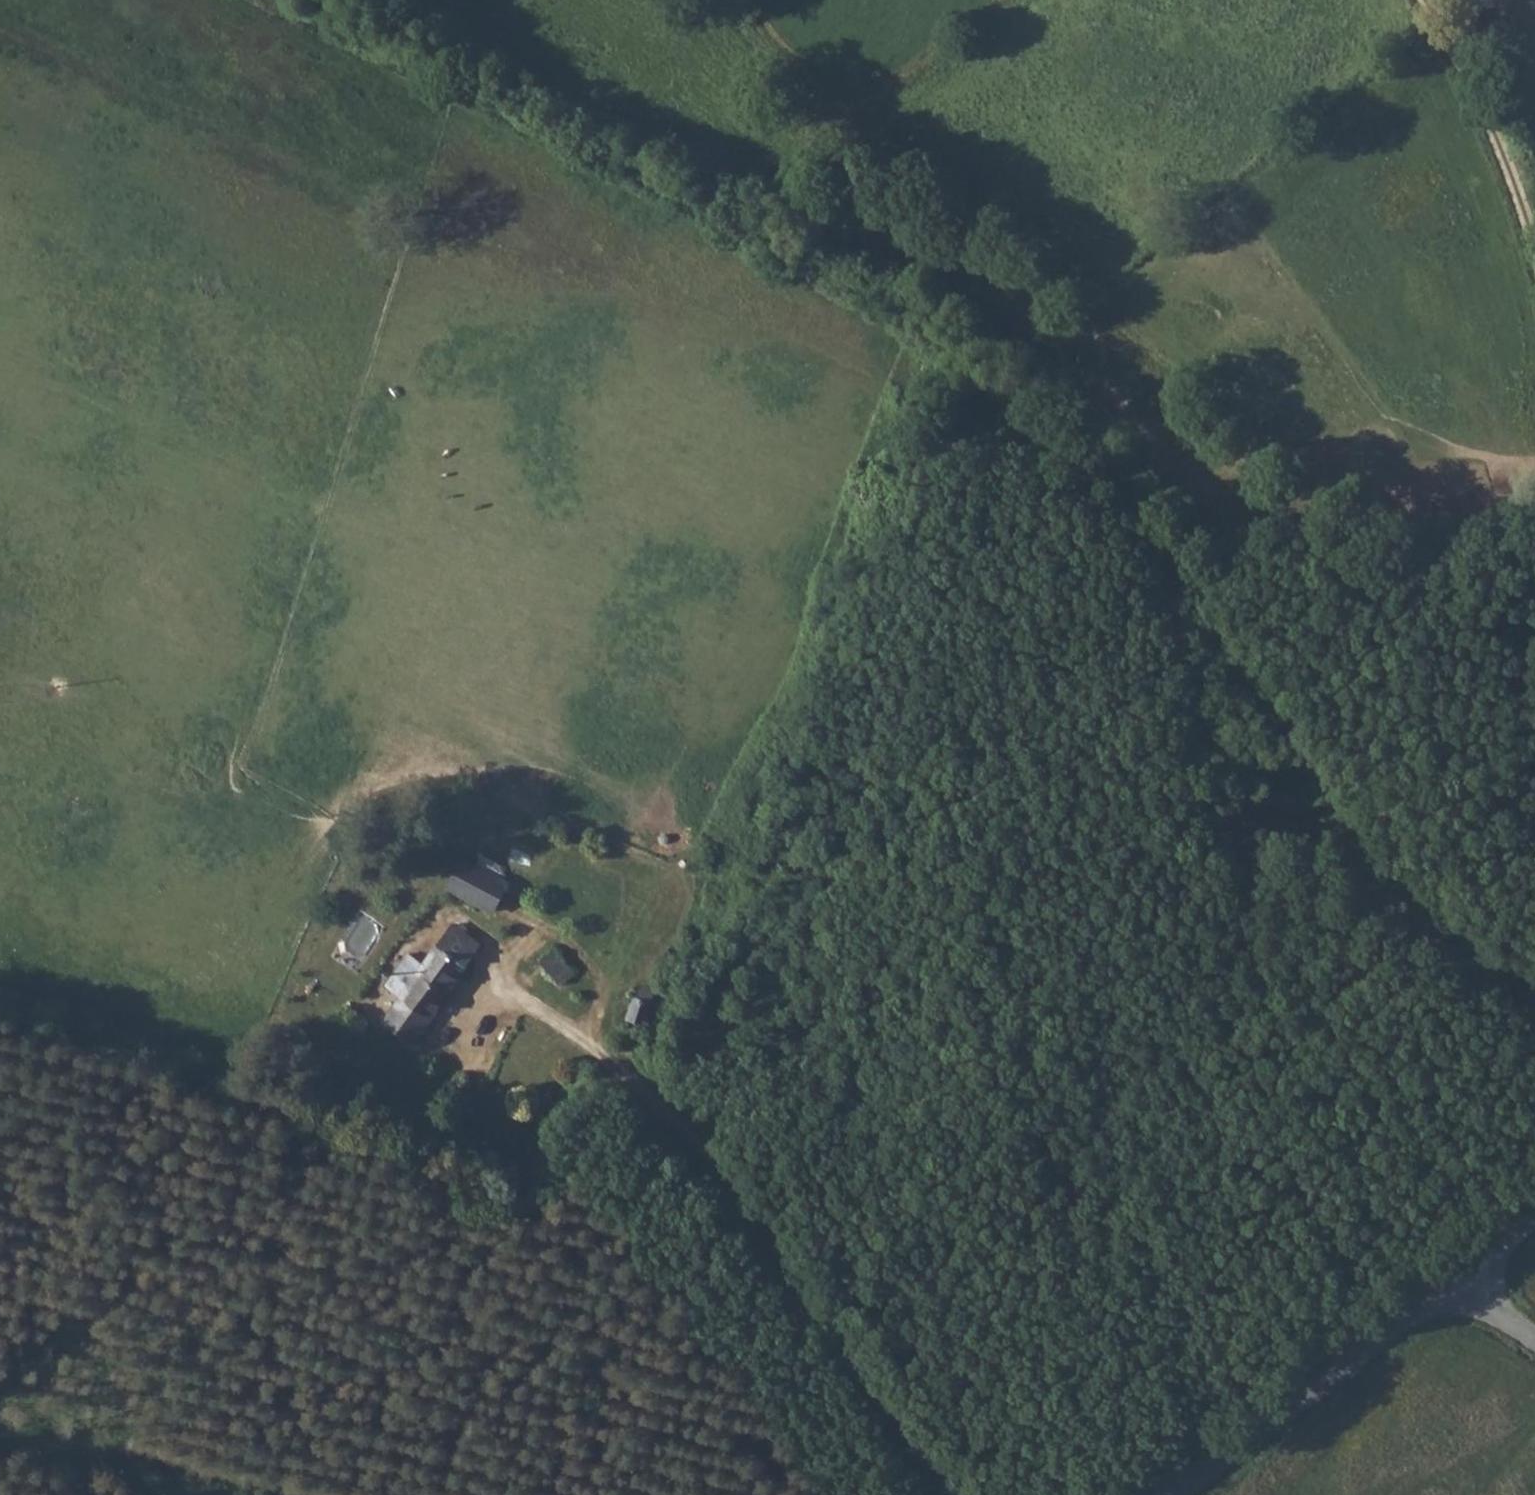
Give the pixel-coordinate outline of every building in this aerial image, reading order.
[(511,881),(465,858),(451,887),(497,909),(511,881)] [(484,945),(435,910),(406,952),(411,956),(384,985),(400,997),(382,1022),(413,1044),(484,945)] [(557,949),(542,958),(556,981),(571,973),(557,949)] [(651,1004),(632,999),(626,1021),(646,1026),(651,1004)]
